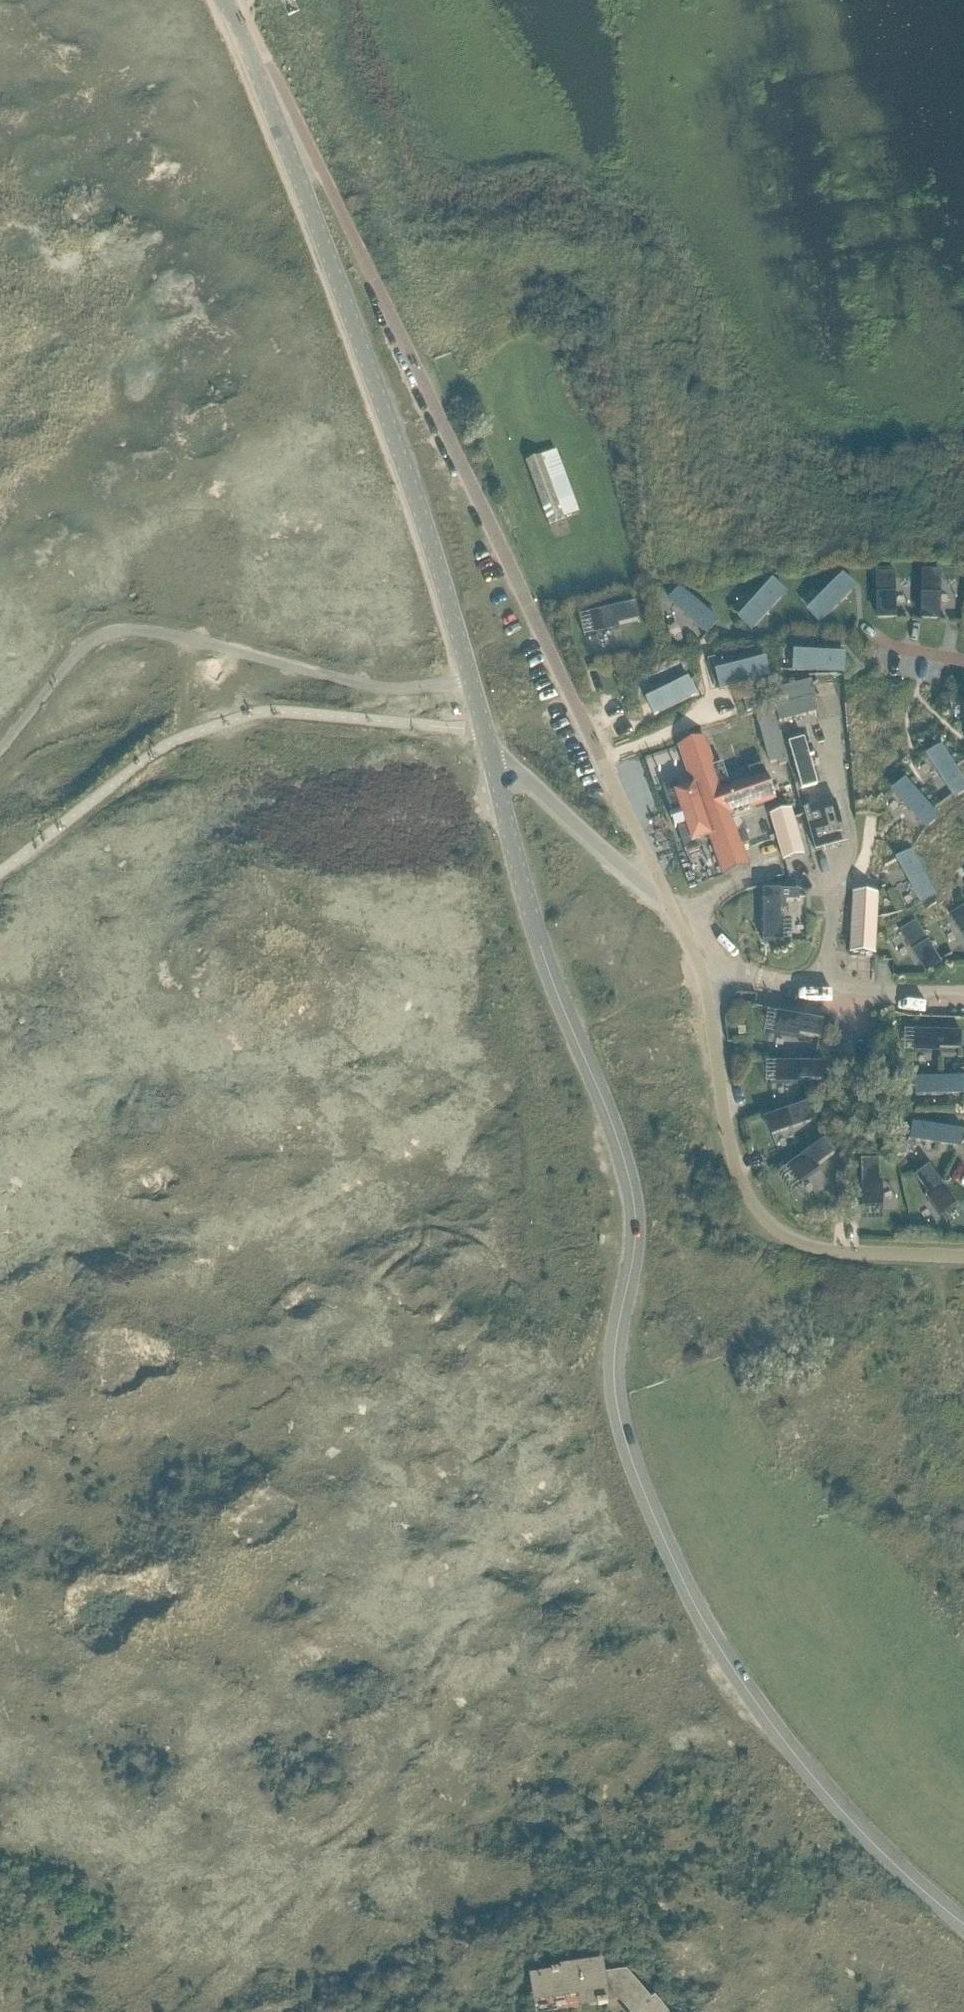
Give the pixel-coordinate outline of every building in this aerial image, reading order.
[(556,451),(526,462),(549,524),(579,512),(556,451)] [(924,618),(945,617),(944,572),(925,572),(924,618)] [(881,618),(901,617),(899,574),(878,576),(881,618)] [(860,587),(847,575),(811,610),(824,624),(860,587)] [(790,592),(777,580),(741,616),(756,629),(790,592)] [(712,631),(722,617),(684,586),(672,600),(712,631)] [(592,612),(598,633),(624,627),(624,622),(644,618),(639,602),(592,612)] [(850,652),(798,651),(796,671),(845,673),(849,673),(850,652)] [(770,657),(720,668),(722,687),(774,675),(770,657)] [(695,676),(648,698),(656,716),(701,694),(695,676)] [(811,680),(770,691),(779,723),(816,714),(816,713),(824,711),(821,702),(814,704),(812,699),(815,698),(811,680)] [(773,708),(755,713),(768,759),(769,764),(778,761),(779,766),(788,763),(786,754),(773,708)] [(677,783),(664,787),(687,853),(700,849),(697,841),(711,837),(724,876),(748,867),(740,846),(750,843),(741,818),(753,814),(750,807),(775,798),(763,764),(748,770),(752,781),(722,791),(719,785),(729,782),(722,764),(713,767),(703,739),(681,746),(694,785),(680,790),(677,783)] [(946,742),(931,749),(954,795),(963,790),(963,777),(957,764),(946,742)] [(935,809),(908,777),(896,787),(912,808),(927,828),(940,815),(935,809)] [(836,801),(803,810),(815,852),(847,843),(836,801)] [(791,810),(770,815),(783,860),(804,854),(791,810)] [(915,848),(898,856),(923,905),(939,896),(915,848)] [(784,889),(764,890),(764,940),(784,941),(784,889)] [(852,893),(849,953),(875,955),(878,917),(879,894),(852,893)] [(952,913),(963,933),(963,905),(952,913)] [(943,964),(918,920),(903,929),(928,973),(943,964)] [(829,1017),(782,1009),(779,1032),(804,1036),(804,1031),(826,1035),(829,1017)] [(963,1027),(917,1026),(918,1050),(941,1051),(941,1045),(963,1045),(963,1027)] [(816,1080),(816,1061),(781,1060),(780,1083),(800,1083),(800,1078),(816,1080)] [(917,1076),(916,1094),(963,1095),(963,1076),(917,1076)] [(814,1120),(808,1101),(767,1115),(773,1133),(814,1120)] [(916,1119),(913,1138),(963,1147),(963,1128),(916,1119)] [(833,1155),(821,1142),(791,1165),(803,1182),(821,1170),(819,1166),(833,1155)] [(941,1216),(961,1202),(933,1164),(920,1172),(932,1192),(927,1195),(941,1216)] [(883,1172),(866,1172),(865,1207),(890,1207),(889,1188),(884,1187),(883,1172)] [(529,1974),(533,2004),(578,1997),(579,2008),(608,2005),(608,2003),(620,2002),(628,2011),(668,2011),(655,1996),(651,1999),(627,1969),(605,1972),(603,1959),(559,1965),(560,1971),(529,1974)]
